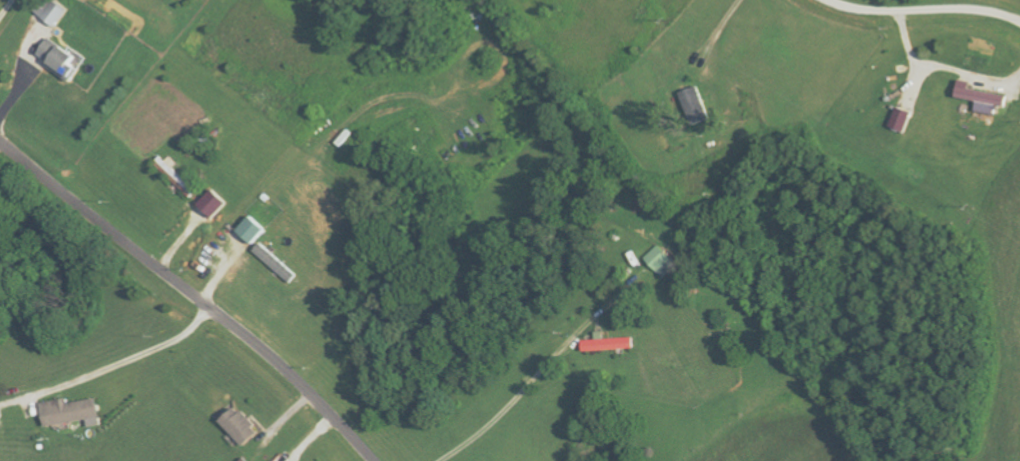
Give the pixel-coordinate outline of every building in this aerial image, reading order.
[(45,17),(56,26),(69,10),(58,1),(45,17)] [(53,62),(51,66),(74,81),(82,68),(74,63),(79,55),(51,37),(40,54),(53,62)] [(972,89),(973,81),(962,79),(959,97),(980,100),(978,116),(997,119),(999,105),(1009,106),(1010,95),(972,89)] [(711,118),(699,86),(682,92),(694,125),(711,118)] [(907,131),(913,112),(897,107),(892,127),(907,131)] [(178,168),(181,165),(169,153),(159,163),(195,197),(202,191),(178,168)] [(219,217),(233,202),(219,189),(205,204),(219,217)] [(242,230),(257,244),(271,229),(256,216),(242,230)] [(259,251),(294,283),(301,275),(266,243),(259,251)] [(647,258),(666,277),(679,265),(661,245),(647,258)] [(636,338),(606,339),(606,331),(597,332),(597,340),(585,340),(586,351),(636,349),(636,338)] [(73,403),(72,399),(47,402),(50,426),(93,420),(93,427),(106,425),(102,399),(73,403)] [(263,431),(241,405),(223,421),(246,447),(263,431)]
